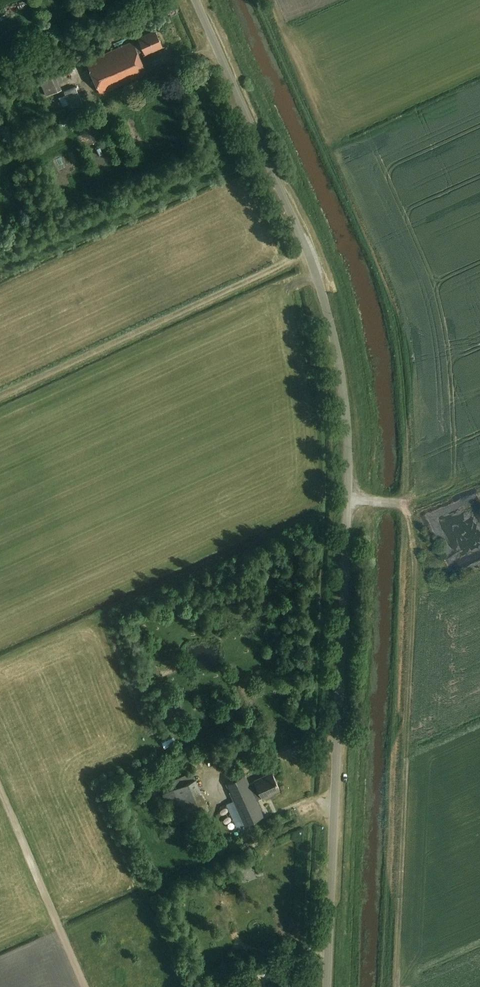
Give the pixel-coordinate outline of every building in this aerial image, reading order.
[(86,63),(100,94),(146,74),(137,53),(143,51),(145,54),(162,46),(155,30),(138,38),(140,42),(134,45),(132,43),(86,63)] [(37,76),(45,95),(60,88),(53,70),(37,76)] [(69,110),(80,106),(75,92),(64,96),(69,110)] [(65,100),(58,103),(62,112),(68,109),(65,100)] [(477,505),(460,512),(462,525),(454,528),(444,529),(442,530),(443,536),(446,545),(448,544),(462,542),(449,548),(450,560),(446,562),(447,568),(451,578),(458,577),(479,568),(479,511),(477,505)] [(193,768),(160,783),(178,821),(188,816),(185,809),(209,799),(197,774),(196,775),(193,768)] [(241,817),(244,824),(263,816),(255,798),(261,795),(263,799),(272,795),(271,793),(279,789),(272,773),(254,781),(255,781),(249,784),(245,775),(226,784),(236,807),(231,809),(236,819),(241,817)]
